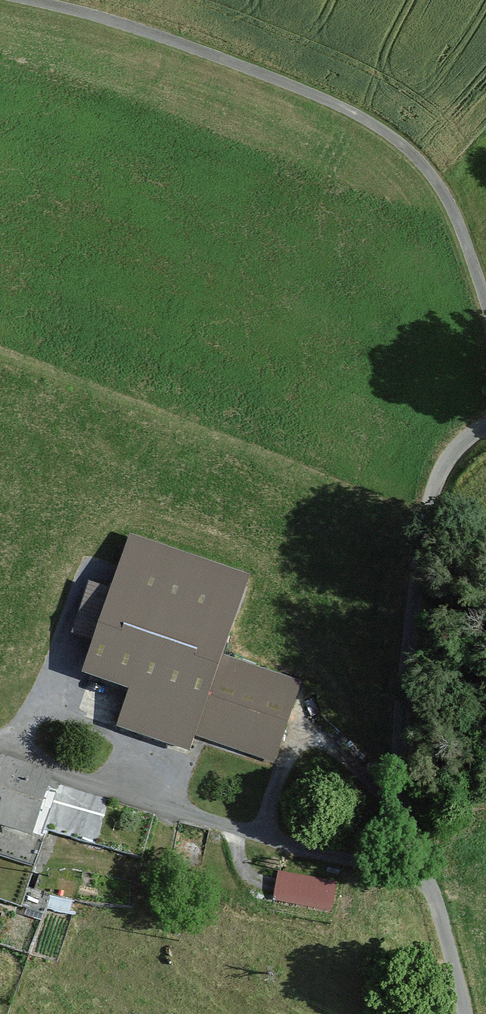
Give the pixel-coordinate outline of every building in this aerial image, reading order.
[(243,572),(132,536),(114,590),(90,582),(74,631),(96,639),(85,672),(133,687),(122,720),(184,740),(190,723),(275,750),(297,681),(216,654),(243,572)] [(0,766),(0,858),(31,869),(44,834),(40,833),(57,786),(0,766)] [(278,872),(275,902),(333,909),(336,879),(278,872)]
